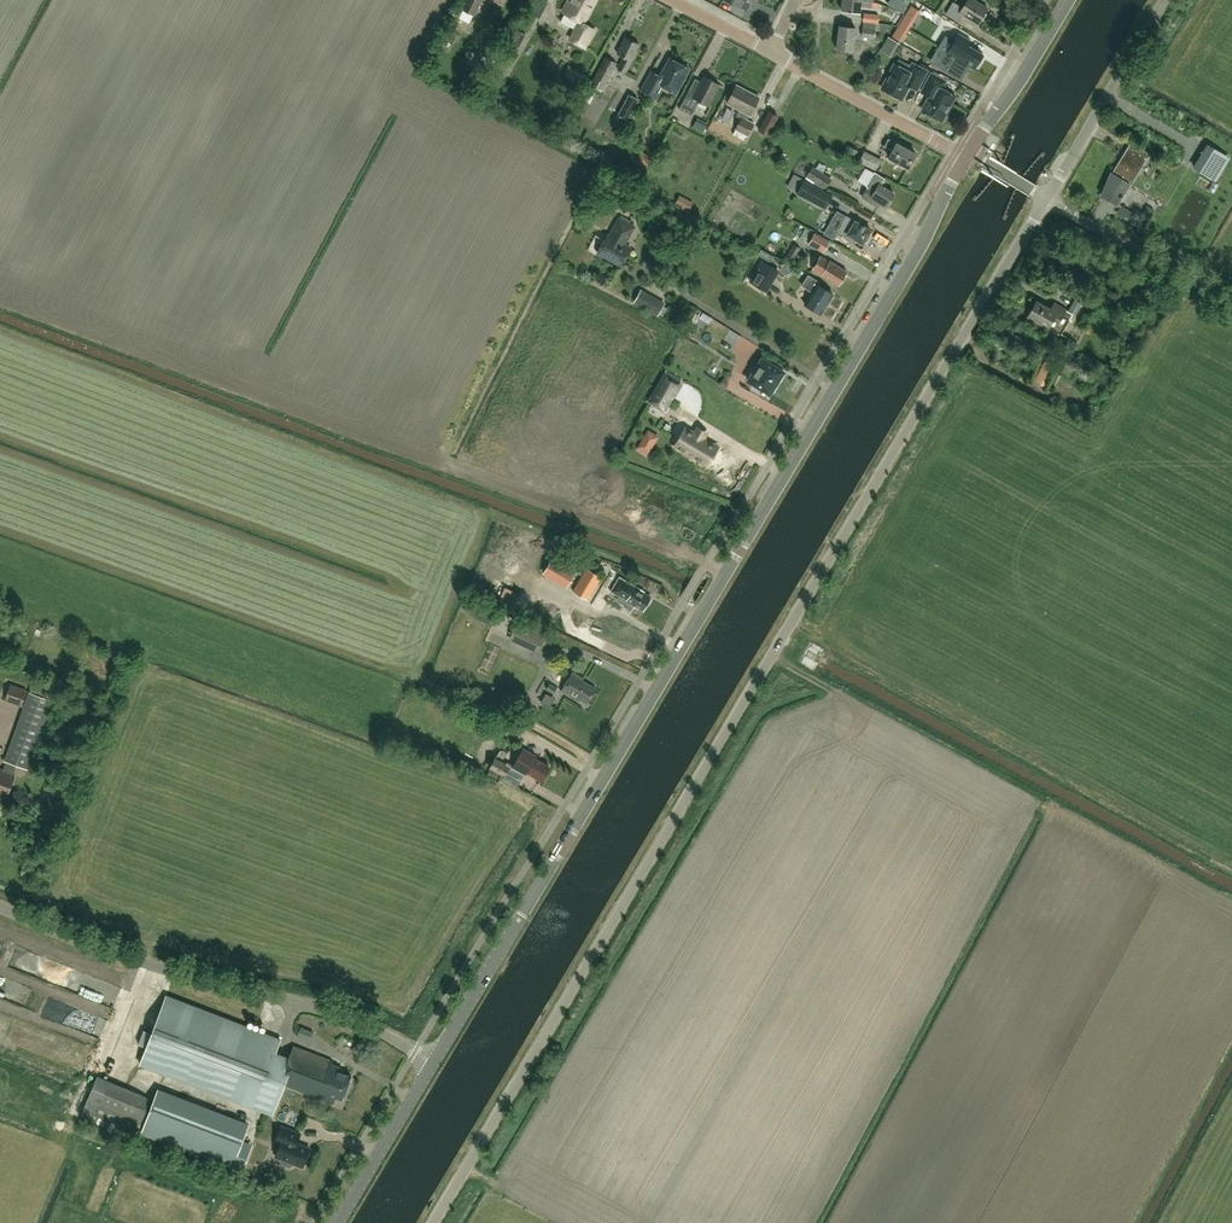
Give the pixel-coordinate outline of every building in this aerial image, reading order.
[(473,15),(474,15),(481,0),(467,0),(462,9),(460,15),(470,20),(473,15)] [(584,47),(593,30),(582,24),(595,0),(571,0),(570,2),(568,0),(561,12),(579,21),(569,39),(584,47)] [(747,0),(756,4),(758,0),(724,0),(742,9),(747,0)] [(859,6),(872,8),(872,3),(853,0),(841,0),(840,11),(858,13),(859,6)] [(978,24),(987,8),(974,0),(967,0),(962,8),(953,2),(945,13),(958,21),(962,14),(978,24)] [(863,21),(882,24),(882,19),(878,19),(879,15),(864,13),(863,21)] [(875,30),(887,32),(887,25),(863,22),(861,36),(874,38),(875,30)] [(835,49),(851,51),(854,28),(839,26),(835,49)] [(517,50),(526,34),(518,29),(509,46),(517,50)] [(945,36),(939,46),(970,66),(974,68),(977,63),(979,64),(984,56),(968,46),(970,41),(958,34),(954,41),(945,36)] [(717,45),(727,47),(728,39),(719,37),(717,45)] [(639,45),(625,38),(617,53),(623,57),(617,69),(625,74),(625,73),(636,52),(635,52),(639,45)] [(896,53),(897,39),(887,38),(886,52),(896,53)] [(499,57),(495,54),(499,46),(488,41),(484,48),(480,54),(496,63),(499,57)] [(961,81),(970,66),(939,46),(930,61),(937,65),(937,66),(961,81)] [(601,91),(616,63),(606,57),(590,85),(601,91)] [(663,86),(675,93),(688,69),(686,68),(686,65),(682,63),(680,64),(669,58),(659,76),(651,72),(640,91),(656,99),(663,86)] [(894,65),(881,89),(890,94),(890,96),(895,98),(897,97),(900,99),(908,85),(916,89),(925,72),(912,64),(910,67),(899,61),(896,66),(894,65)] [(586,76),(568,66),(563,75),(580,85),(586,76)] [(932,116),(941,121),(953,97),(940,89),(944,82),(931,75),(921,92),(929,96),(922,111),(925,112),(925,114),(930,117),(932,116)] [(691,115),(695,109),(699,101),(707,105),(719,84),(704,76),(696,92),(689,89),(678,108),(691,115)] [(740,110),(737,116),(741,118),(735,129),(747,135),(753,124),(745,120),(748,114),(750,115),(759,98),(736,85),(727,103),(740,110)] [(582,98),(593,104),(599,93),(588,87),(582,98)] [(619,113),(628,118),(637,100),(636,100),(629,96),(619,113)] [(766,135),(776,117),(769,112),(759,131),(766,135)] [(896,142),(888,138),(885,144),(893,148),(888,157),(890,158),(889,159),(894,162),(895,160),(907,167),(915,152),(896,142)] [(1228,153),(1210,142),(1196,164),(1214,175),(1228,153)] [(1128,185),(1130,186),(1149,155),(1130,144),(1111,175),(1114,176),(1102,197),(1116,205),(1128,185)] [(864,151),(859,161),(876,169),(881,159),(864,151)] [(645,154),(642,162),(650,165),(653,157),(645,154)] [(816,183),(823,173),(812,166),(806,176),(816,183)] [(1159,180),(1170,183),(1173,172),(1163,169),(1159,180)] [(868,186),(861,197),(862,197),(877,206),(880,202),(886,205),(893,193),(880,185),(884,178),(874,172),(866,185),(868,186)] [(821,191),(804,182),(797,194),(814,204),(821,191)] [(1130,202),(1148,205),(1151,194),(1132,191),(1130,202)] [(618,199),(615,203),(625,209),(628,205),(618,199)] [(843,222),(835,217),(824,233),(833,238),(837,231),(845,235),(846,236),(844,238),(853,244),(856,240),(862,244),(863,242),(865,244),(869,238),(867,236),(871,231),(854,221),(853,222),(846,217),(843,222)] [(598,252),(621,265),(631,249),(624,245),(634,227),(619,219),(609,237),(607,236),(598,252)] [(808,244),(823,252),(829,241),(815,233),(814,233),(805,228),(799,238),(809,244),(808,244)] [(786,258),(794,261),(801,248),(793,244),(786,258)] [(838,285),(846,271),(829,262),(828,264),(819,259),(820,259),(819,258),(813,269),(822,275),(821,275),(838,285)] [(778,270),(762,261),(750,281),(766,291),(778,270)] [(833,295),(817,285),(819,282),(808,276),(801,286),(811,292),(804,304),(821,314),(833,295)] [(641,291),(635,302),(650,311),(656,300),(641,291)] [(1068,320),(1063,317),(1065,312),(1055,305),(1051,311),(1036,303),(1028,318),(1048,329),(1049,327),(1061,334),(1068,320)] [(769,395),(784,373),(761,359),(747,381),(769,395)] [(648,401),(665,411),(673,398),(670,397),(656,389),(648,401)] [(689,455),(700,462),(711,444),(697,436),(699,432),(691,427),(689,431),(680,426),(670,443),(678,449),(678,450),(689,456),(689,455)] [(637,450),(646,455),(650,449),(641,444),(637,450)] [(567,587),(577,572),(551,557),(542,572),(567,587)] [(587,569),(573,591),(588,600),(601,577),(587,569)] [(649,599),(650,598),(644,594),(645,592),(620,578),(612,592),(629,602),(628,604),(634,608),(635,606),(642,610),(643,610),(646,606),(647,604),(648,605),(651,600),(649,599)] [(508,588),(504,596),(518,602),(522,594),(508,588)] [(546,633),(524,622),(518,620),(510,637),(516,640),(538,650),(546,633)] [(579,699),(587,704),(596,689),(582,681),(583,679),(573,672),(561,691),(578,701),(579,699)] [(22,706),(27,691),(10,685),(5,700),(22,706)] [(52,700),(54,694),(31,686),(5,761),(6,761),(3,772),(0,771),(0,793),(7,796),(14,776),(12,775),(16,765),(28,769),(52,700)] [(517,700),(506,694),(499,706),(510,712),(517,700)] [(470,717),(483,722),(486,714),(473,709),(470,717)] [(540,781),(548,768),(534,759),(535,757),(522,750),(512,767),(524,774),(525,773),(540,781)] [(494,758),(489,768),(503,776),(509,767),(494,758)] [(166,997),(147,1047),(140,1065),(272,1117),(284,1085),(289,1072),(285,1071),(284,1066),(285,1064),(272,1059),(279,1040),(166,997)] [(310,1041),(314,1032),(301,1027),(297,1036),(310,1041)] [(292,1047),(285,1064),(284,1066),(285,1071),(289,1072),(284,1085),(335,1104),(336,1099),(341,1101),(350,1078),(338,1073),(340,1068),(329,1064),(330,1061),(292,1047)] [(159,1093),(156,1102),(97,1079),(82,1117),(98,1123),(99,1119),(142,1135),(143,1134),(243,1173),(248,1162),(238,1158),(249,1128),(159,1093)] [(284,1160),(282,1163),(284,1166),(289,1168),(292,1167),(293,1163),(302,1167),(310,1148),(296,1143),(300,1133),(282,1126),(276,1142),(281,1144),(276,1158),(284,1160)]
